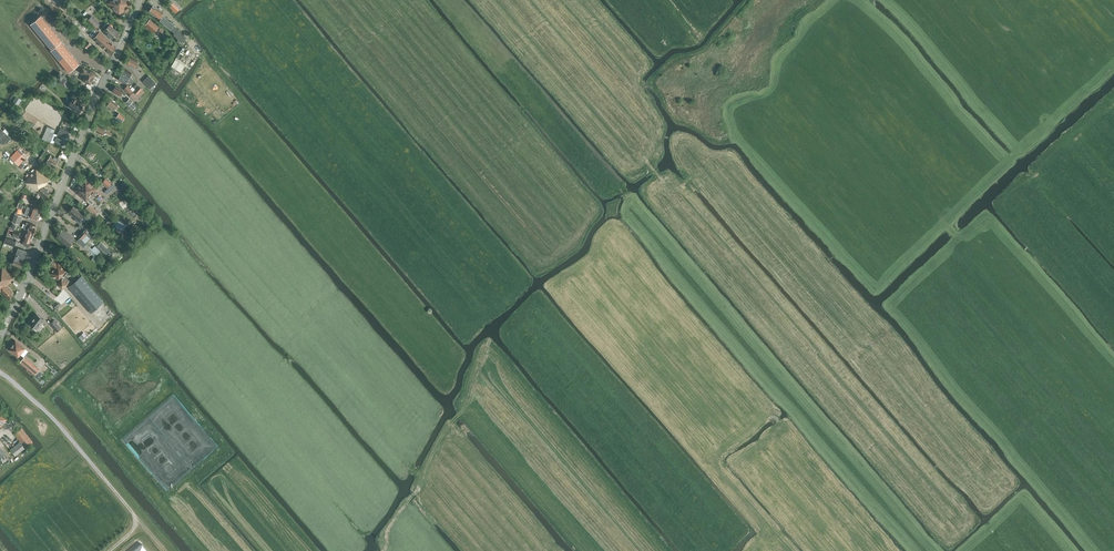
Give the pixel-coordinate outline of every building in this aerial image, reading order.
[(119,15),(132,3),(129,0),(111,0),(108,3),(119,15)] [(172,3),(169,6),(175,12),(179,9),(172,3)] [(163,13),(152,6),(149,11),(158,17),(157,18),(160,20),(170,29),(175,33),(174,34),(181,42),(186,38),(178,30),(179,29),(174,25),(174,24),(171,21),(170,21),(163,16),(162,16),(163,13)] [(30,24),(51,49),(50,50),(69,72),(79,64),(61,42),(62,41),(40,15),(30,24)] [(87,20),(95,28),(100,23),(91,15),(87,20)] [(144,24),(154,32),(159,26),(150,18),(144,24)] [(103,26),(105,29),(104,30),(114,40),(120,35),(108,22),(103,26)] [(81,40),(84,36),(80,31),(76,34),(81,40)] [(99,31),(93,38),(112,55),(115,47),(99,31)] [(126,64),(134,67),(137,69),(139,66),(136,64),(138,60),(130,57),(126,64)] [(186,74),(187,75),(190,69),(191,67),(176,59),(172,66),(186,74)] [(82,80),(90,84),(92,80),(93,80),(92,80),(94,77),(96,73),(87,69),(87,70),(83,67),(80,72),(85,75),(82,80)] [(124,68),(121,74),(129,78),(133,82),(134,81),(130,76),(131,72),(124,68)] [(129,78),(121,74),(118,80),(126,83),(128,80),(131,84),(133,82),(129,78)] [(58,77),(61,79),(59,83),(66,87),(68,83),(71,85),(72,83),(60,75),(58,77)] [(142,81),(147,85),(150,88),(155,83),(150,78),(147,80),(145,78),(142,81)] [(124,88),(129,94),(132,91),(127,85),(124,88)] [(112,91),(120,95),(121,93),(124,96),(126,94),(122,90),(115,86),(112,91)] [(135,89),(133,92),(129,95),(135,101),(145,91),(139,86),(135,89)] [(71,97),(72,98),(67,106),(71,109),(72,108),(79,112),(80,112),(81,110),(80,109),(82,106),(75,102),(76,100),(77,101),(79,97),(73,94),(71,97)] [(16,95),(12,101),(17,105),(22,99),(16,95)] [(106,105),(113,110),(114,108),(116,110),(119,106),(110,99),(106,105)] [(116,117),(122,121),(125,117),(119,113),(116,117)] [(95,131),(102,135),(104,130),(106,131),(107,131),(107,130),(105,128),(98,125),(95,131)] [(42,139),(50,141),(54,143),(54,142),(65,146),(68,139),(65,137),(66,134),(67,135),(68,131),(60,128),(58,134),(53,133),(55,129),(47,126),(42,139)] [(1,142),(3,139),(7,143),(11,138),(0,128),(0,141),(1,142)] [(10,157),(18,165),(25,157),(22,154),(25,151),(20,147),(10,157)] [(38,159),(41,161),(47,153),(45,151),(38,159)] [(42,162),(45,164),(49,166),(51,162),(56,164),(59,159),(51,154),(47,160),(45,158),(42,162)] [(25,182),(36,192),(37,191),(44,197),(50,190),(44,186),(50,180),(36,168),(34,171),(32,169),(27,174),(30,176),(25,182)] [(85,177),(81,182),(82,183),(81,184),(92,194),(98,188),(85,177)] [(111,183),(106,178),(102,183),(107,187),(111,183)] [(82,183),(81,182),(73,190),(78,194),(86,201),(92,194),(81,184),(82,183)] [(112,183),(104,191),(107,194),(115,186),(112,183)] [(27,206),(26,208),(28,209),(28,210),(40,214),(42,209),(34,206),(33,208),(27,206)] [(76,218),(75,219),(77,222),(83,215),(80,213),(73,206),(69,211),(76,218)] [(28,209),(26,208),(25,213),(27,213),(26,215),(28,215),(28,214),(31,215),(30,217),(38,220),(40,214),(28,210),(28,209)] [(12,222),(19,224),(22,216),(15,213),(12,222)] [(113,224),(121,231),(126,226),(118,218),(113,224)] [(22,243),(28,247),(31,240),(33,236),(32,236),(36,225),(27,222),(24,228),(27,230),(22,243)] [(57,236),(64,242),(63,242),(68,247),(75,239),(63,228),(59,232),(60,233),(57,236)] [(77,235),(82,239),(88,232),(84,228),(77,235)] [(3,245),(13,249),(17,240),(11,235),(7,234),(3,245)] [(86,244),(79,238),(76,241),(83,247),(86,244)] [(85,247),(86,248),(96,256),(101,251),(95,246),(92,249),(87,244),(85,247)] [(12,263),(21,266),(27,251),(18,248),(12,263)] [(48,263),(53,268),(62,275),(66,269),(58,262),(57,263),(52,259),(48,263)] [(7,285),(10,281),(9,281),(13,277),(2,266),(0,268),(0,291),(1,290),(8,298),(14,292),(7,285)] [(59,277),(61,279),(57,284),(63,288),(69,280),(62,275),(53,268),(49,273),(57,280),(59,277)] [(68,287),(74,293),(78,297),(90,312),(103,301),(81,276),(68,287)] [(36,314),(29,323),(36,329),(44,319),(36,314)] [(50,323),(57,332),(61,328),(54,319),(50,323)] [(9,349),(18,357),(25,348),(15,340),(9,349)] [(20,362),(28,369),(32,364),(24,357),(20,362)] [(39,370),(32,364),(28,369),(35,375),(39,370)] [(2,425),(5,428),(9,424),(5,420),(8,417),(0,408),(0,426),(2,425)] [(10,449),(16,455),(33,442),(22,428),(15,434),(21,441),(10,449)]
